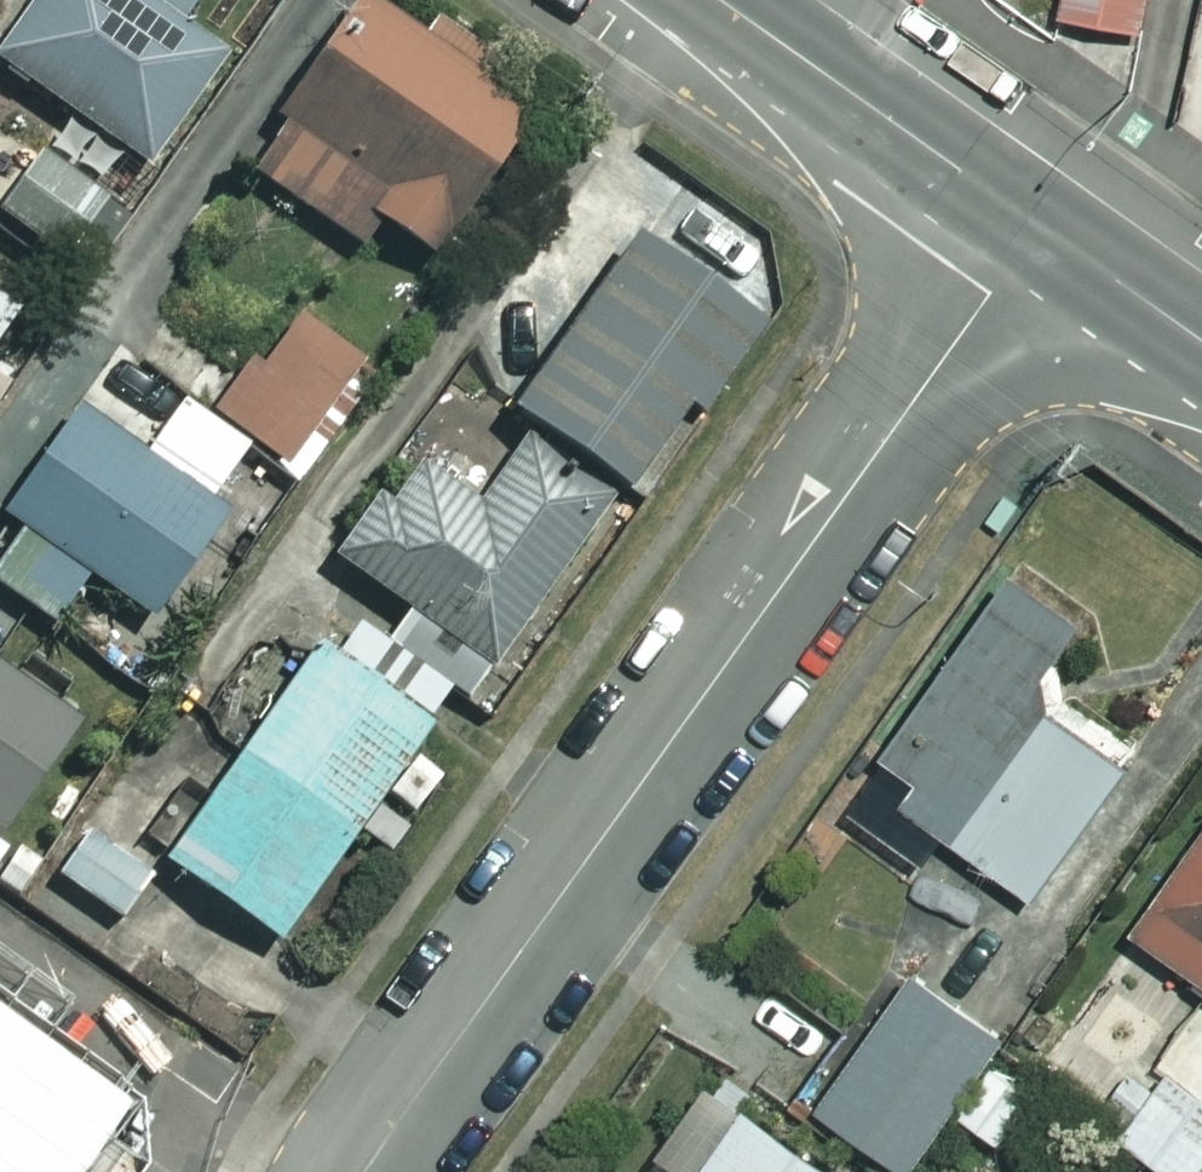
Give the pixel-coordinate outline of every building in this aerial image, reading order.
[(159,0),(54,0),(8,62),(158,171),(240,59),(159,0)] [(1070,23),(1158,42),(1167,0),(1075,0),(1070,23)] [(444,47),(376,2),(263,176),(366,244),(383,218),(455,265),(551,119),(486,76),(505,48),(462,20),(444,47)] [(115,201),(54,155),(10,213),(71,259),(115,201)] [(524,414),(640,504),(782,323),(722,277),(747,244),(691,200),(524,414)] [(302,296),(219,405),(274,447),(266,457),(312,492),(402,373),(302,296)] [(33,320),(0,297),(0,367),(33,320)] [(20,386),(0,372),(0,415),(20,386)] [(196,407),(158,460),(92,413),(16,520),(34,532),(0,580),(0,581),(67,629),(103,578),(169,625),(244,519),(225,506),(262,454),(196,407)] [(427,456),(346,559),(415,612),(396,637),(483,705),(634,512),(543,440),(491,506),(427,456)] [(1198,692),(1027,574),(858,817),(936,871),(957,842),(1050,906),(1198,692)] [(465,703),(352,624),(180,868),(292,948),(465,703)] [(0,664),(0,830),(16,841),(93,728),(0,664)] [(160,883),(102,838),(46,910),(104,956),(160,883)] [(1145,939),(1201,979),(1201,859),(1145,939)] [(921,984),(831,1114),(914,1171),(927,1171),(965,1117),(1014,1151),(1050,1099),(1000,1064),(1012,1047),(921,984)] [(1165,1072),(1178,1081),(1133,1146),(1170,1171),(1201,1171),(1201,1019),(1165,1072)] [(724,1088),(672,1159),(690,1171),(840,1171),(724,1088)] [(0,1135),(0,1171),(51,1171),(0,1135)]
